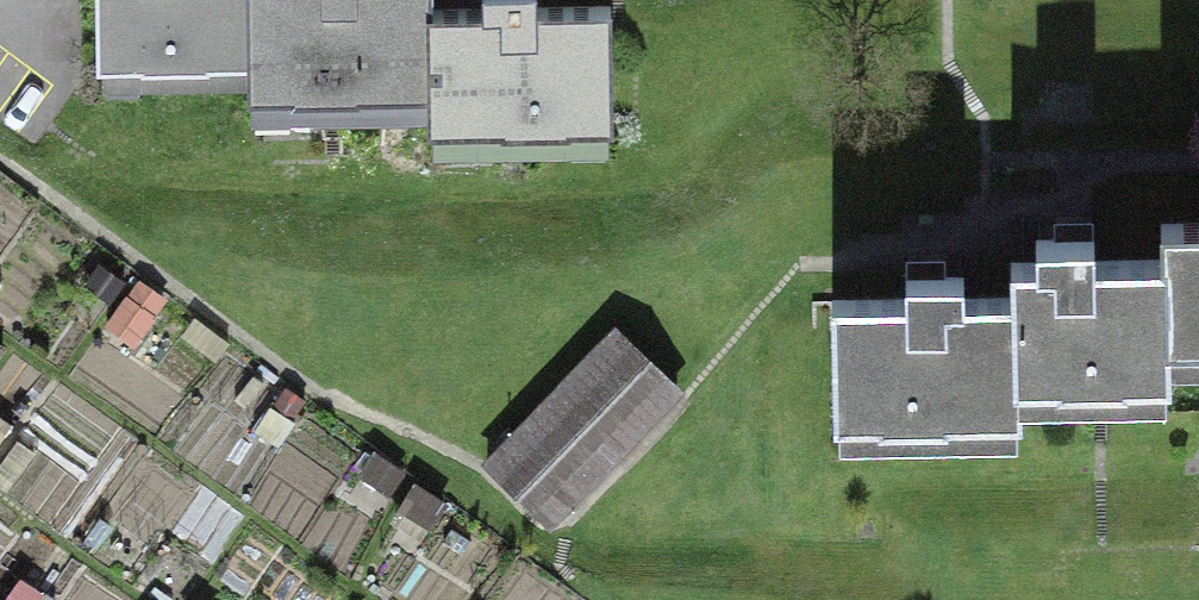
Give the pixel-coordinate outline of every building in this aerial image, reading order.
[(254,0),(105,0),(105,89),(253,89),(254,0)] [(253,89),(253,114),(433,115),(433,27),(433,0),(254,0),(253,89)] [(491,27),(433,27),(433,115),(433,150),(622,151),(622,29),(549,29),(549,5),(492,4),(491,27)] [(1190,370),(1198,369),(1198,255),(1185,256),(1187,290),(1190,370)] [(1049,314),(1053,420),(1192,414),(1190,370),(1187,290),(1128,293),(1126,264),(1065,266),(1066,281),(1047,282),(1049,314)] [(1053,420),(1049,314),(1015,315),(1014,296),(944,299),(945,314),(870,317),(876,460),(1054,452),(1053,420)] [(684,384),(608,315),(485,448),(562,518),(684,384)] [(396,503),(421,566),(403,573),(413,599),(477,599),(509,587),(466,476),(396,503)]
